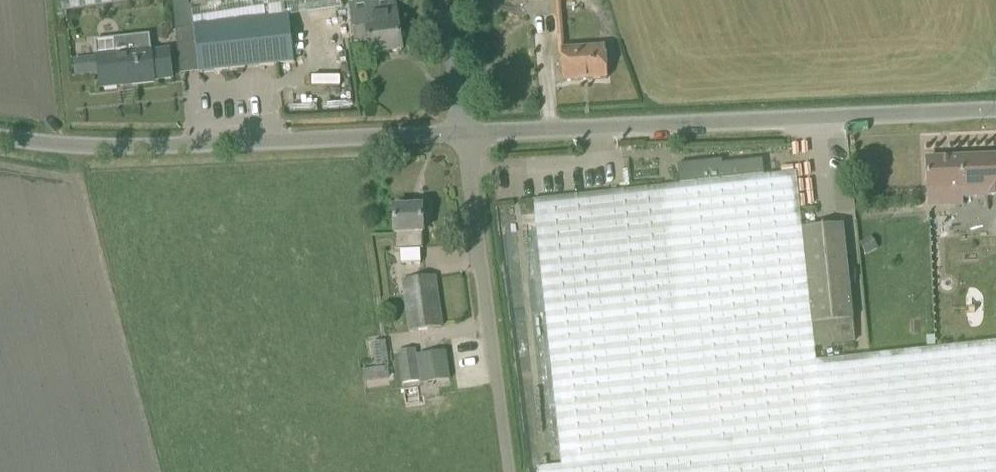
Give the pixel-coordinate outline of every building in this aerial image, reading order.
[(61,13),(145,0),(59,0),(61,13)] [(176,30),(194,28),(199,74),(294,64),(289,16),(269,19),(267,0),(230,0),(193,6),(190,6),(189,0),(172,0),(176,30)] [(350,3),(356,44),(369,42),(371,55),(402,51),(395,0),(373,0),(350,3)] [(151,51),(115,55),(114,40),(96,42),(98,57),(99,74),(101,89),(154,83),(154,81),(172,79),(169,50),(151,52),(151,51)] [(559,56),(561,56),(563,82),(607,79),(605,45),(558,49),(559,56)] [(99,74),(98,57),(73,60),(75,77),(99,74)] [(927,160),(928,207),(964,206),(964,198),(995,197),(995,158),(927,160)] [(679,166),(681,185),(763,176),(762,162),(721,166),(720,162),(679,166)] [(802,230),(796,172),(534,200),(562,466),(538,468),(538,471),(995,471),(995,342),(816,362),(815,347),(802,230)] [(422,207),(393,208),(395,251),(423,250),(422,233),(423,233),(422,207)] [(802,230),(815,347),(858,342),(843,225),(802,230)] [(442,328),(435,276),(403,281),(411,332),(442,328)] [(374,366),(387,365),(386,341),(373,342),(374,366)] [(398,352),(403,385),(418,382),(413,350),(398,352)] [(423,385),(450,381),(446,352),(419,356),(423,385)] [(363,368),(363,380),(388,379),(387,367),(363,368)]
